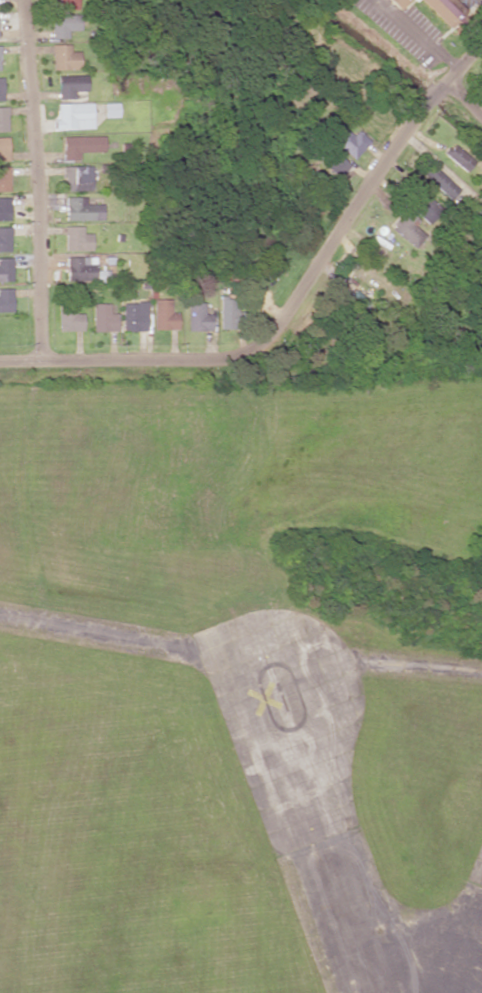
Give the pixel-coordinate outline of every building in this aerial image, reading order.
[(50,9),(78,9),(78,0),(50,0),(50,9)] [(399,10),(408,0),(389,0),(399,10)] [(440,18),(445,13),(455,22),(467,10),(456,0),(421,0),(440,18)] [(68,37),(68,30),(81,30),(80,14),(51,14),(52,38),(68,37)] [(71,44),(52,44),(53,69),(80,69),(80,50),(71,50),(71,44)] [(58,75),(59,98),(75,98),(74,91),(87,91),(87,74),(58,75)] [(92,102),(56,104),(57,129),(93,128),(92,102)] [(119,103),(104,103),(104,116),(119,117),(119,103)] [(352,135),(344,128),(333,141),(354,159),(369,140),(357,130),(352,135)] [(79,152),(104,151),(104,135),(62,136),(63,159),(79,159),(79,152)] [(0,136),(0,160),(9,159),(8,136),(0,136)] [(445,153),(465,171),(474,162),(454,144),(445,153)] [(350,165),(332,150),(321,163),(339,178),(350,165)] [(92,190),(91,165),(64,166),(64,190),(92,190)] [(10,191),(9,166),(0,166),(0,191),(10,191)] [(426,177),(450,199),(459,189),(435,167),(426,177)] [(427,221),(439,206),(423,193),(411,208),(427,221)] [(9,197),(0,196),(0,220),(9,220),(9,197)] [(85,196),(65,196),(65,220),(103,219),(102,203),(85,203),(85,196)] [(418,247),(425,234),(414,227),(419,218),(405,210),(392,231),(418,247)] [(64,250),(91,250),(91,232),(82,232),(82,225),(64,225),(64,250)] [(11,251),(10,226),(0,226),(0,251),(11,251)] [(66,256),(66,280),(108,279),(108,270),(95,270),(94,256),(66,256)] [(12,281),(11,257),(0,257),(0,281),(12,281)] [(0,287),(0,312),(12,312),(12,288),(0,287)] [(219,328),(236,328),(236,296),(220,296),(219,328)] [(170,298),(152,299),(153,329),(177,328),(177,311),(171,311),(170,298)] [(82,330),(82,313),(75,313),(75,300),(57,300),(58,330),(82,330)] [(122,330),(147,330),(147,318),(146,318),(146,301),(122,302),(122,330)] [(188,330),(212,330),(211,313),(205,313),(204,302),(187,303),(188,330)] [(92,331),(116,331),(116,312),(109,312),(109,303),(91,303),(92,331)]
